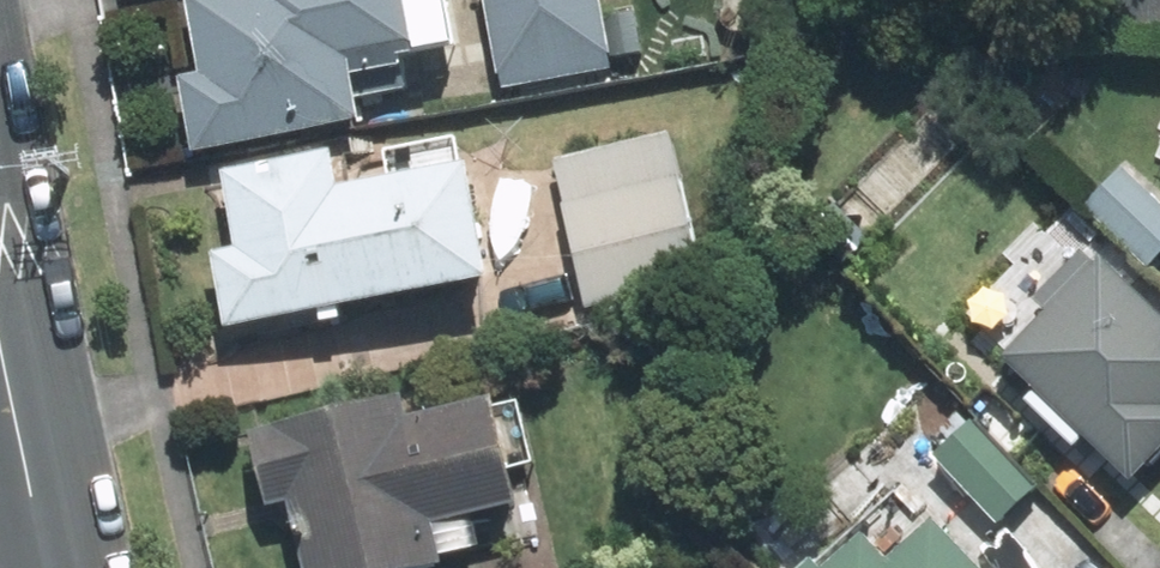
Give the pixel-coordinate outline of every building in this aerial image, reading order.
[(198,157),(372,127),(363,73),(425,63),(414,0),(189,0),(203,79),(185,82),(198,157)] [(601,0),(488,0),(504,91),(614,72),(601,0)] [(1108,37),(1159,39),(1159,0),(1109,0),(1108,37)] [(675,141),(558,167),(592,312),(708,286),(675,141)] [(232,334),(499,284),(476,167),(346,191),(339,155),(226,176),(241,253),(218,258),(232,334)] [(1130,174),(1090,215),(1149,272),(1159,261),(1159,203),(1130,174)] [(1010,361),(1136,485),(1159,461),(1159,313),(1108,262),(1010,361)] [(254,437),(269,509),(295,503),(309,567),(452,567),(443,529),(528,511),(504,403),(418,421),(414,403),(254,437)] [(1038,489),(980,427),(943,461),(1000,523),(1038,489)] [(937,523),(894,563),(871,537),(837,567),(979,567),(937,523)]
